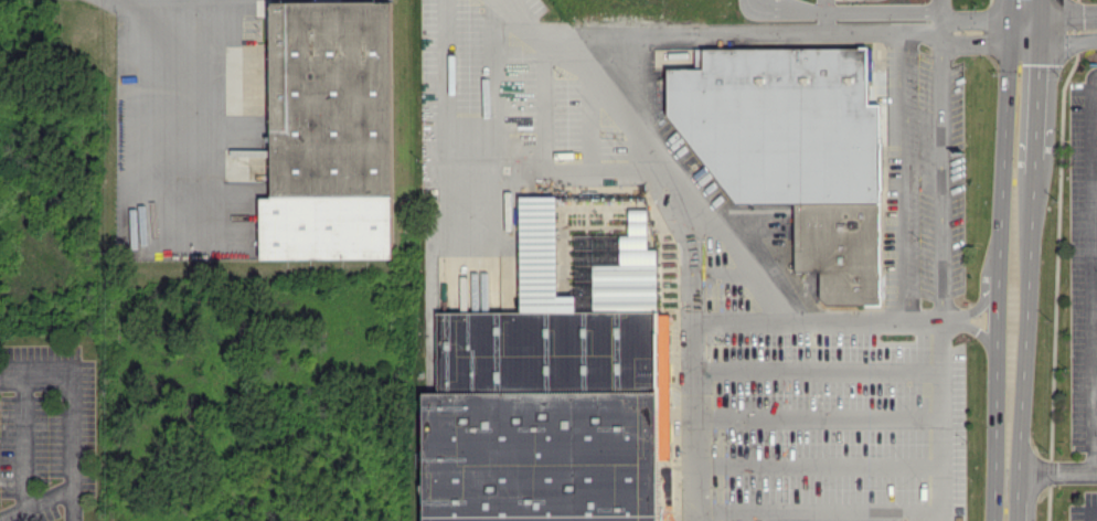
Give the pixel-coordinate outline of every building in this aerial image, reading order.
[(261,259),(393,257),(390,1),(270,2),(272,197),(260,197),(261,259)] [(881,304),(881,108),(878,103),(868,103),(869,48),(695,47),(695,68),(667,68),(667,109),(733,202),(794,202),(794,270),(820,270),(820,297),(824,304),(881,304)] [(664,209),(629,208),(628,235),(617,235),(617,245),(605,245),(605,243),(598,243),(598,251),(578,251),(578,245),(567,245),(566,295),(556,295),(558,196),(522,195),(519,312),(432,311),(427,520),(656,520),(664,209)]
